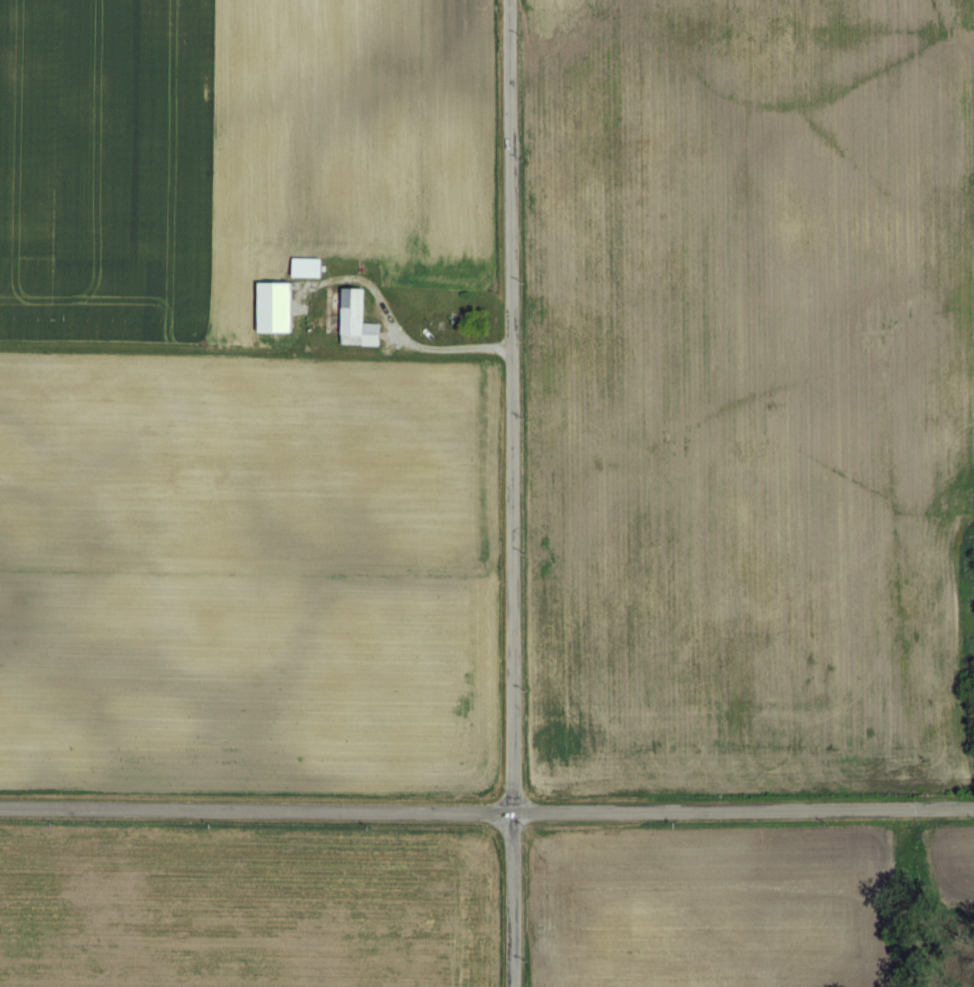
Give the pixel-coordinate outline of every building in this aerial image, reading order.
[(287,276),(317,276),(317,257),(287,257),(287,276)] [(359,321),(359,287),(335,286),(334,343),(377,344),(377,321),(359,321)]
